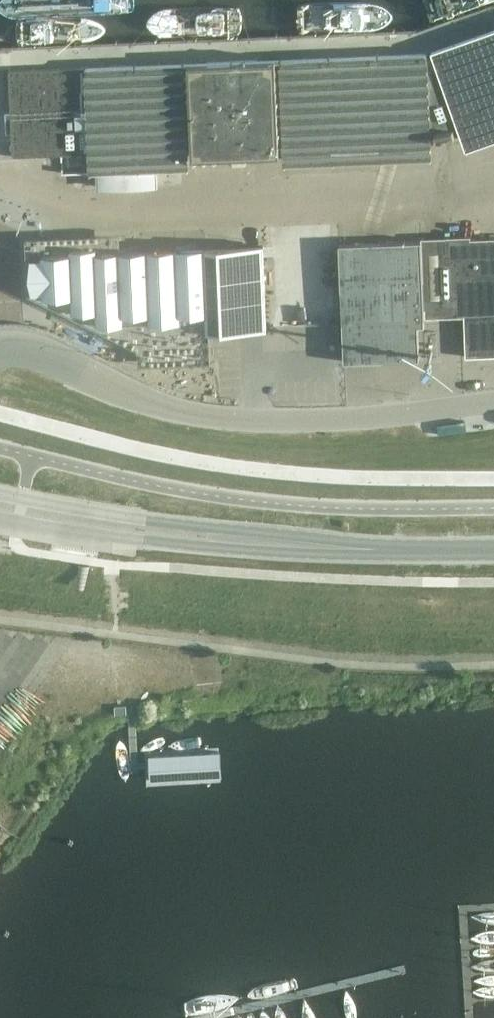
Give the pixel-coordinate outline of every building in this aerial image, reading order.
[(426,52),(8,68),(12,155),(89,152),(90,170),(103,170),(103,186),(151,184),(151,167),(188,166),(187,147),(191,147),(192,156),(229,154),(229,156),(233,160),(247,160),(247,154),(279,152),(279,145),(430,139),(430,137),(436,137),(436,133),(452,129),(454,133),(459,131),(460,132),(493,120),(493,28),(426,52)] [(424,317),(463,315),(465,356),(493,355),(493,237),(470,237),(470,235),(445,236),(447,295),(423,296),(424,317)] [(424,324),(424,317),(423,296),(421,239),(338,243),(343,361),(419,358),(417,325),(424,324)] [(52,272),(47,272),(48,284),(52,284),(53,293),(71,292),(72,310),(96,309),(97,320),(122,319),(123,333),(137,333),(144,333),(143,307),(148,307),(149,332),(209,330),(239,329),(239,327),(261,326),(261,328),(265,328),(262,257),(260,257),(260,248),(262,248),(261,245),(181,248),(176,249),(120,251),(94,252),(94,256),(90,256),(51,258),(52,272)] [(199,776),(198,755),(150,758),(151,779),(199,776)]
